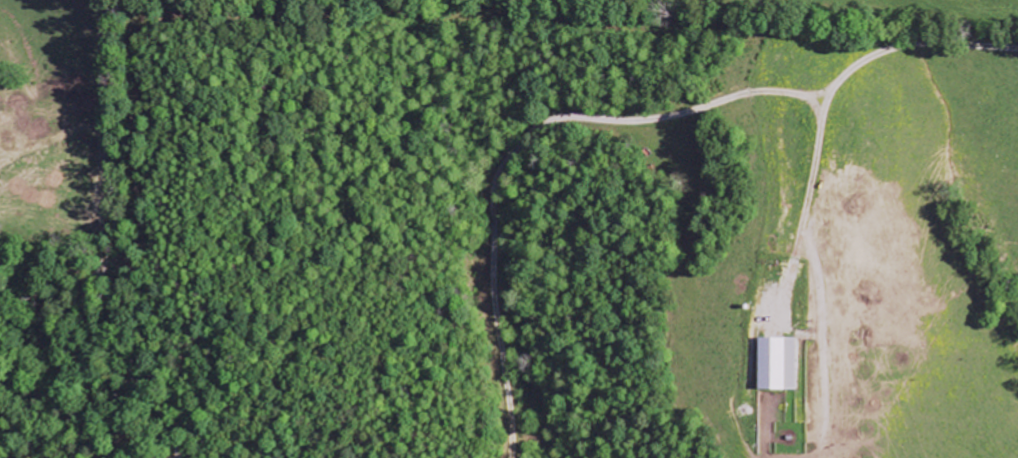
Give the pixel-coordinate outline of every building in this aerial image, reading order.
[(794,339),(756,340),(756,392),(794,391),(794,339)]
